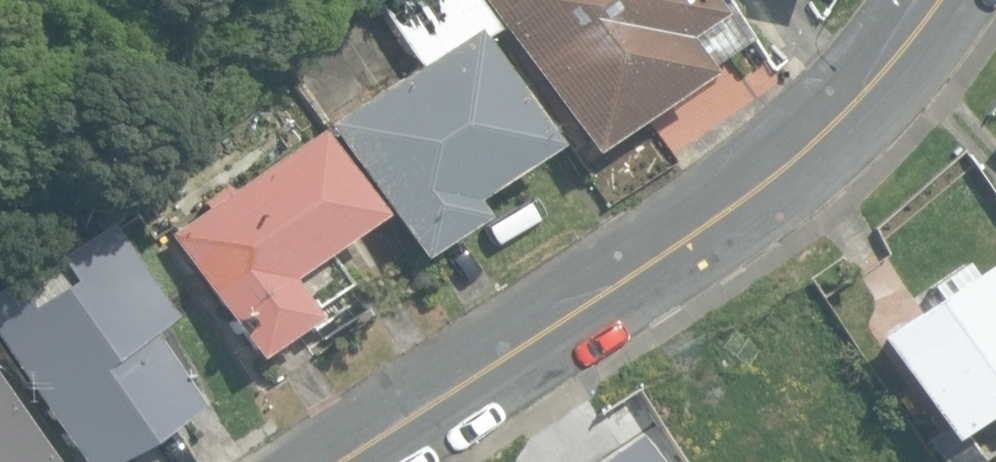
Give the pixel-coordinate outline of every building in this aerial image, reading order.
[(414,260),(477,218),(468,203),(552,149),(480,39),(494,30),(474,0),(375,0),(419,67),(327,127),(414,260)] [(586,156),(704,76),(698,67),(732,43),(702,0),(479,0),(586,156)] [(167,235),(251,361),(309,322),(283,282),(377,219),(319,133),(167,235)] [(73,461),(108,461),(192,409),(147,337),(166,325),(104,225),(51,259),(66,284),(25,310),(8,282),(0,287),(0,345),(73,461)] [(935,461),(973,461),(952,429),(994,403),(995,406),(995,285),(995,286),(981,265),(969,273),(963,264),(926,288),(933,299),(870,340),(931,435),(922,441),(935,461)] [(0,402),(0,461),(39,461),(0,402)] [(629,438),(591,461),(644,461),(629,438)]
